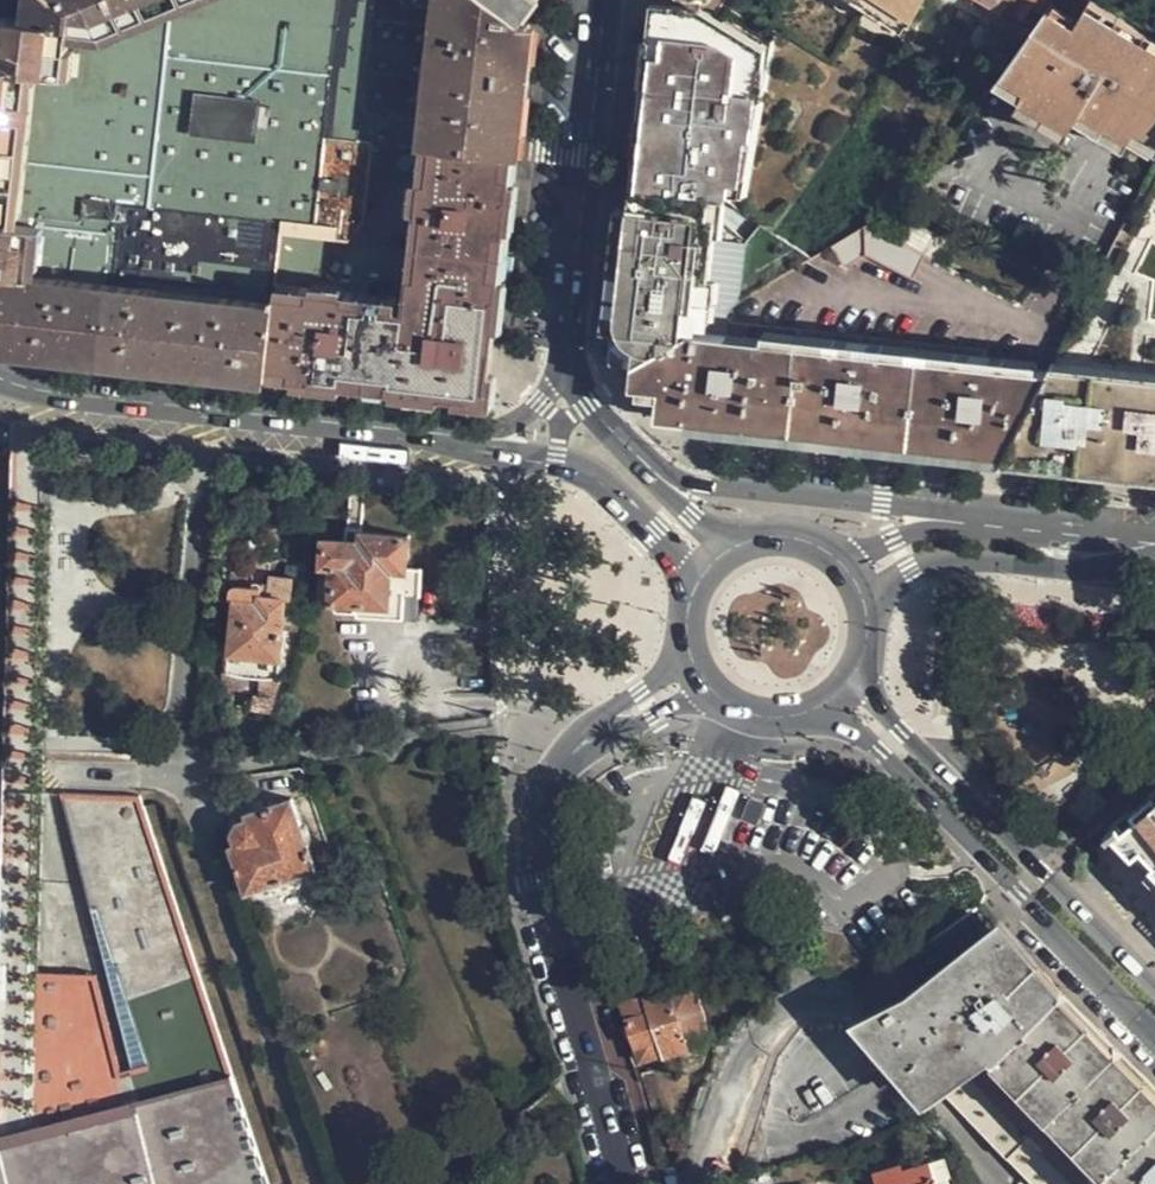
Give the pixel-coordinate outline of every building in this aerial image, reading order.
[(532,23),(526,22),(518,17),(495,0),(26,0),(23,22),(0,20),(0,273),(6,273),(0,320),(0,346),(20,349),(263,375),(275,284),(281,233),(348,239),(367,216),(375,138),(424,143),(516,153),(532,23)] [(518,17),(529,0),(495,0),(518,17)] [(744,220),(774,27),(766,21),(778,0),(671,0),(671,2),(699,6),(696,16),(674,13),(655,187),(714,193),(744,220)] [(918,0),(778,0),(766,21),(774,27),(744,220),(767,242),(866,92),(918,0)] [(1035,27),(1048,6),(1053,0),(985,0),(1035,27)] [(1087,4),(1085,6),(1076,22),(1069,19),(1022,98),(1072,127),(1083,110),(1154,150),(1154,45),(1087,4)] [(1048,6),(1035,27),(996,83),(1022,98),(1069,19),(1048,6)] [(638,186),(655,187),(674,13),(660,11),(638,186)] [(513,179),(516,153),(424,143),(423,147),(421,170),(447,172),(449,167),(479,170),(480,177),(513,179)] [(491,371),(513,179),(480,177),(479,170),(449,167),(447,172),(421,170),(417,202),(426,203),(424,234),(412,243),(406,306),(347,300),(347,291),(275,284),(263,375),(452,397),(491,371)] [(1154,471),(1154,169),(1050,369),(1006,454),(1154,471)] [(638,186),(632,185),(629,202),(620,327),(619,361),(633,362),(690,331),(704,323),(714,193),(655,187),(638,186)] [(629,202),(616,201),(605,326),(620,327),(629,202)] [(866,226),(832,247),(843,267),(868,254),(914,278),(924,256),(866,226)] [(658,415),(981,452),(1023,366),(1005,364),(1005,368),(983,366),(984,350),(728,323),(726,334),(690,331),(633,362),(632,385),(639,385),(639,394),(659,396),(658,415)] [(981,452),(1006,454),(1050,369),(1023,366),(981,452)] [(364,488),(350,486),(346,540),(360,541),(361,531),(364,488)] [(407,535),(361,531),(360,541),(346,540),(322,538),(320,566),(332,566),(330,598),(331,600),(366,604),(388,605),(390,569),(405,571),(407,535)] [(318,597),(330,598),(332,566),(320,566),(318,597)] [(366,604),(365,619),(416,623),(418,572),(405,571),(390,569),(388,605),(366,604)] [(261,585),(237,583),(230,586),(229,596),(234,597),(229,652),(280,657),(285,596),(260,593),(261,585)] [(151,796),(71,795),(144,1101),(132,1104),(0,1138),(0,1183),(273,1183),(151,796)] [(1114,828),(1154,872),(1154,795),(1114,828)] [(766,802),(750,797),(743,818),(759,823),(766,802)] [(247,892),(315,868),(291,800),(247,814),(249,819),(237,823),(234,834),(237,844),(231,848),(247,892)] [(865,1036),(925,1102),(939,1091),(1031,1183),(1154,1183),(1154,1091),(998,932),(865,1036)] [(132,1104),(101,979),(5,975),(3,1003),(0,1070),(0,1138),(132,1104)] [(689,1039),(703,1034),(709,1032),(692,981),(621,1004),(641,1062),(692,1047),(689,1039)] [(704,1043),(703,1034),(689,1039),(692,1047),(704,1043)] [(930,1162),(903,1170),(900,1165),(872,1173),(875,1183),(937,1183),(930,1162)]
